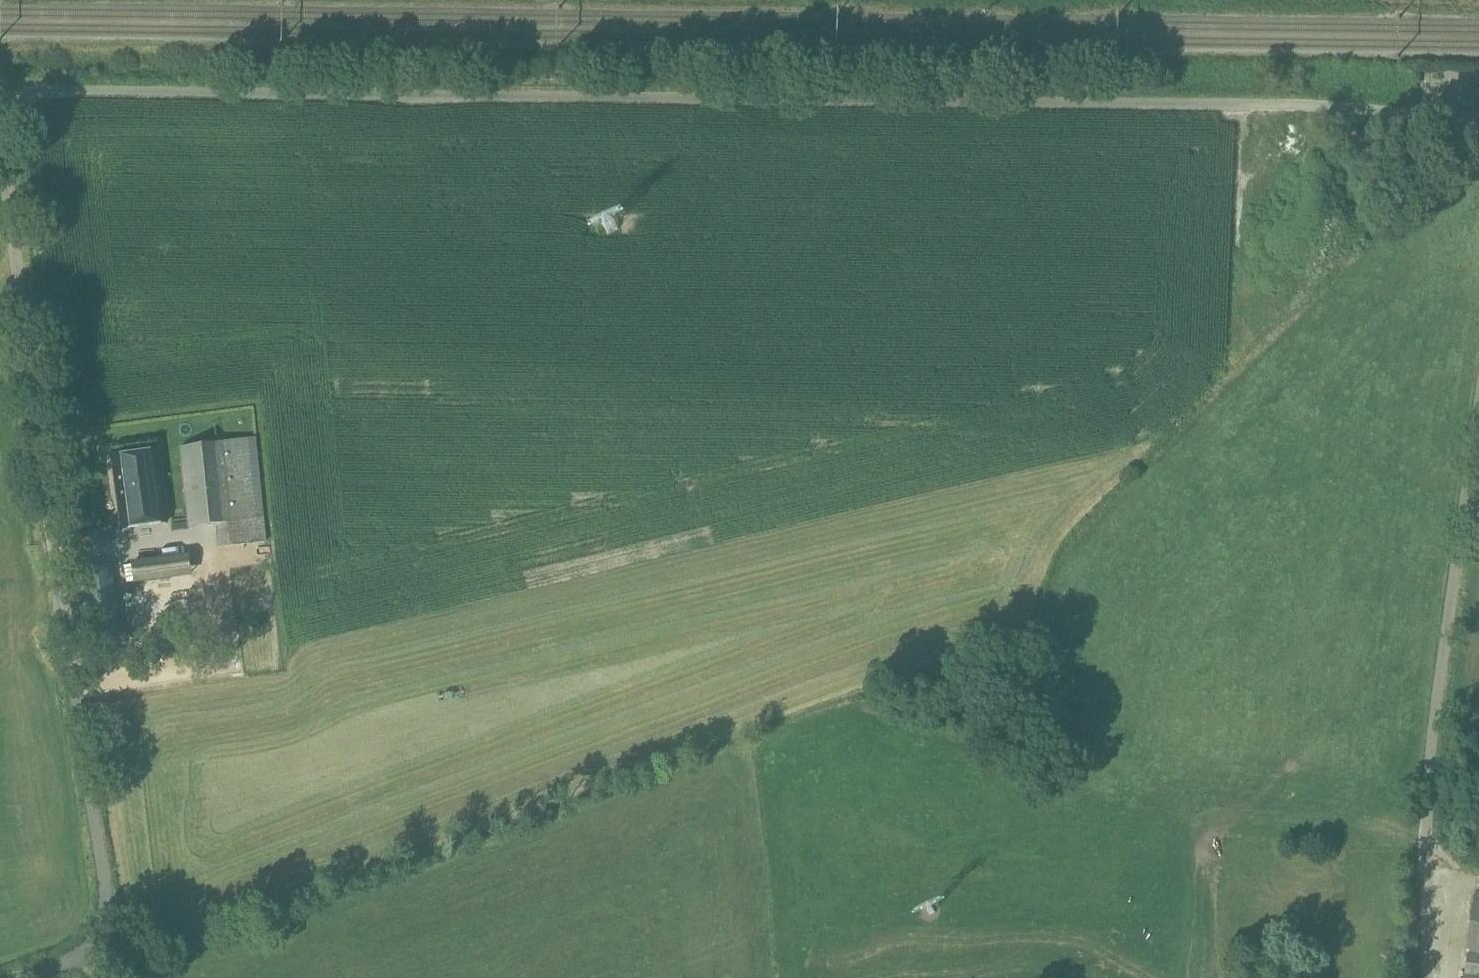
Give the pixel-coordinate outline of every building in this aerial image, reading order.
[(179,448),(187,528),(214,525),(217,549),(266,543),(256,438),(179,448)] [(110,456),(120,529),(167,523),(157,450),(110,456)] [(110,565),(82,569),(92,641),(120,637),(110,565)] [(1462,930),(1456,977),(1478,977),(1478,932),(1462,930)]
